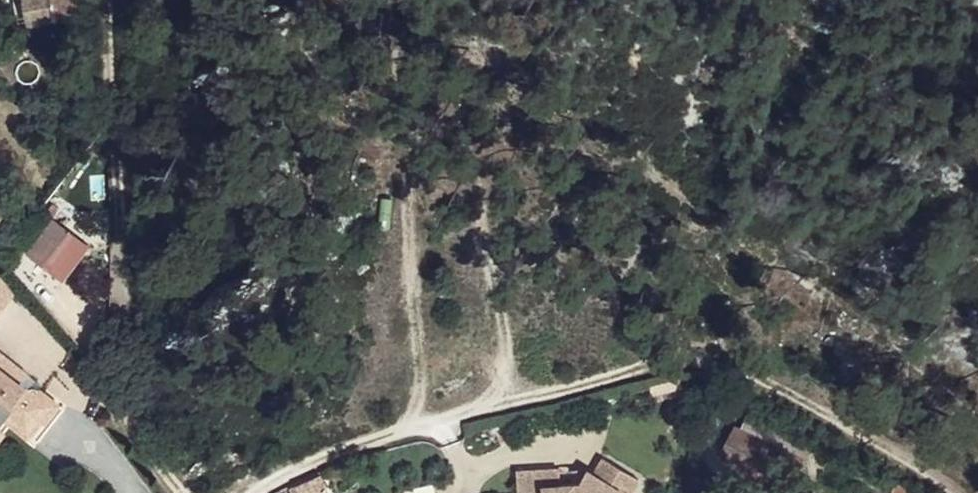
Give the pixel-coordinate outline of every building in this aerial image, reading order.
[(13,24),(77,15),(74,0),(9,0),(13,24)] [(78,241),(50,220),(29,248),(58,271),(78,241)] [(0,355),(0,371),(18,385),(25,374),(0,355)] [(3,417),(24,434),(35,421),(41,426),(56,406),(33,387),(28,387),(26,387),(24,389),(18,385),(0,371),(0,421),(3,417)] [(802,446),(745,417),(724,458),(781,488),(802,446)] [(639,480),(603,460),(592,475),(588,485),(577,484),(558,486),(557,470),(513,472),(514,492),(631,492),(639,480)] [(298,483),(303,492),(333,492),(323,471),(298,483)] [(585,471),(577,484),(588,485),(592,475),(585,471)] [(292,486),(295,492),(303,492),(298,483),(292,486)] [(894,483),(891,492),(906,492),(894,483)]
